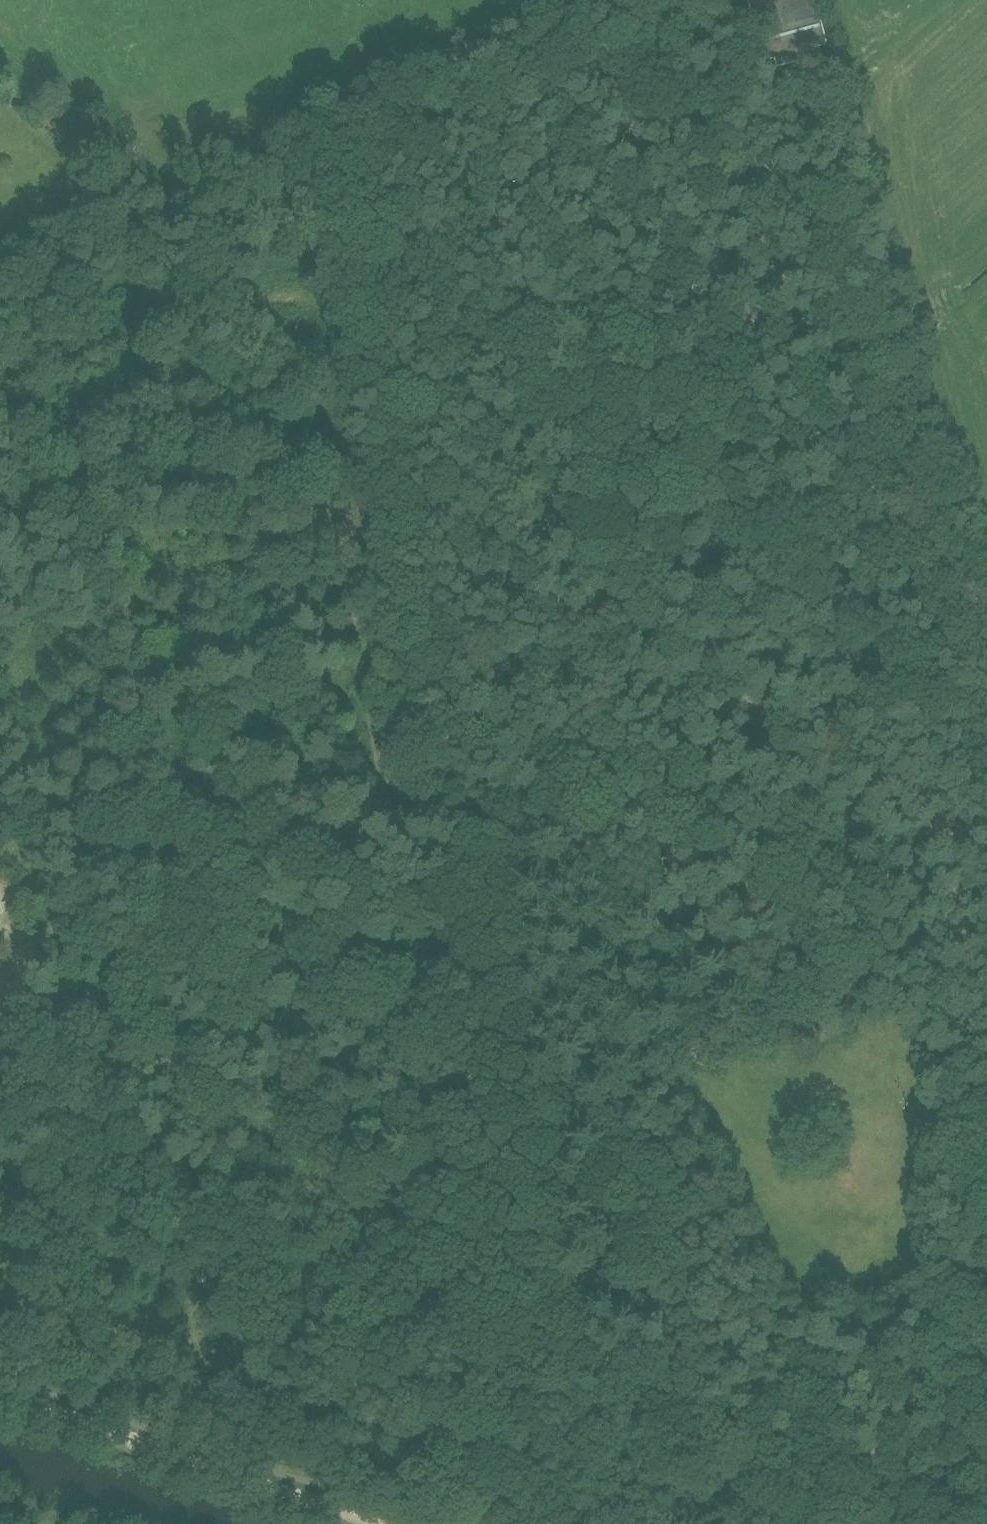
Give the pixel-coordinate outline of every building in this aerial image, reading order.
[(764,62),(775,59),(777,68),(805,60),(803,52),(828,45),(816,0),(748,0),(764,62)]
